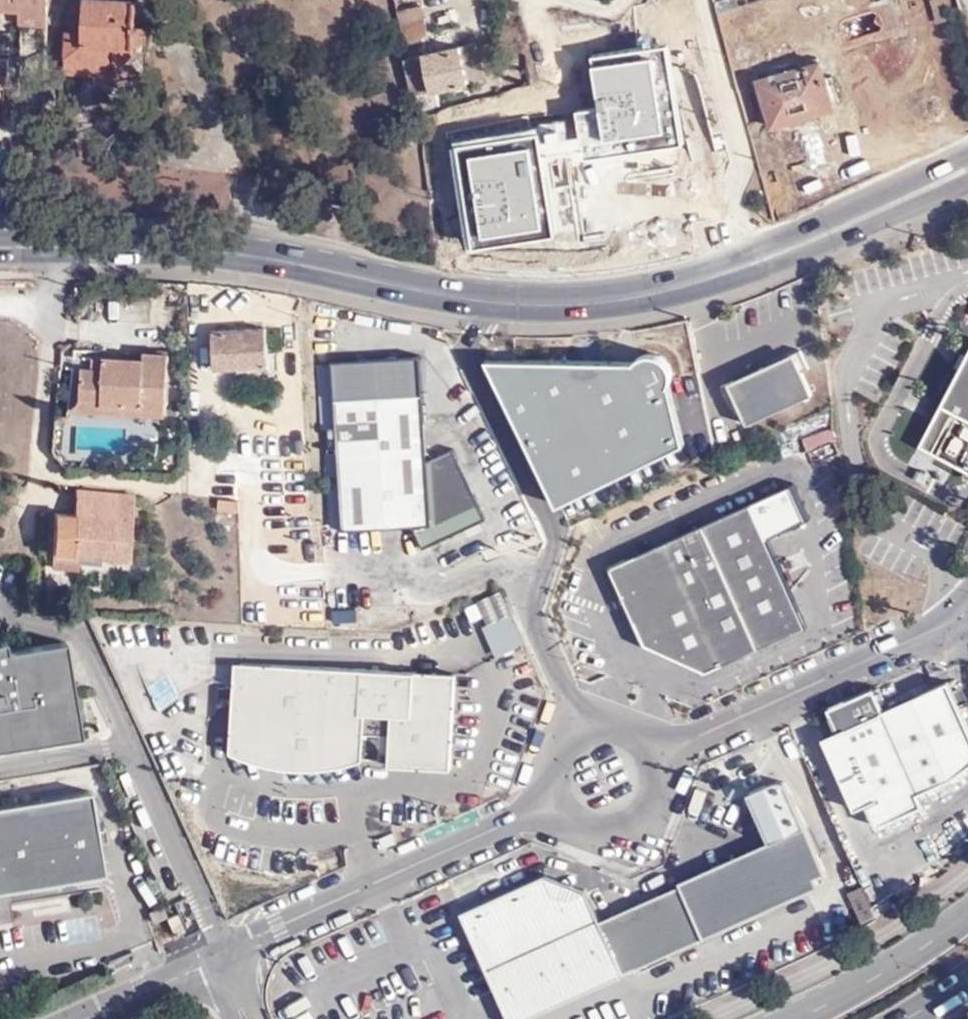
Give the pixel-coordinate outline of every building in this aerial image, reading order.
[(49,0),(0,0),(0,6),(22,7),(49,9),(49,7),(49,0)] [(134,0),(83,0),(83,6),(74,6),(72,30),(65,29),(64,69),(117,72),(118,60),(121,60),(124,58),(127,56),(129,53),(131,50),(132,47),(133,44),(132,40),(146,41),(149,41),(150,22),(147,22),(133,22),(134,0)] [(49,22),(49,9),(22,7),(22,21),(49,22)] [(434,30),(407,35),(411,56),(425,52),(438,50),(434,30)] [(486,78),(483,59),(480,43),(463,46),(471,81),(486,78)] [(471,81),(463,46),(438,50),(425,52),(431,89),(471,81)] [(595,110),(444,131),(462,258),(558,245),(547,162),(682,143),(669,48),(587,59),(595,110)] [(425,52),(411,56),(416,91),(431,89),(425,52)] [(821,57),(754,79),(770,131),(838,109),(821,57)] [(266,326),(215,329),(217,366),(268,364),(266,326)] [(135,402),(158,405),(165,355),(142,351),(140,360),(71,349),(65,389),(135,400),(135,402)] [(490,358),(561,504),(689,442),(673,384),(676,373),(674,366),(671,360),(665,355),(660,353),(654,352),(649,353),(644,355),(638,360),(490,358)] [(920,446),(967,471),(967,354),(920,446)] [(794,359),(727,389),(746,433),(814,403),(794,359)] [(156,415),(158,405),(135,402),(135,400),(65,389),(64,401),(156,415)] [(424,390),(336,395),(336,432),(332,432),(332,441),(337,441),(342,528),(412,524),(423,549),(490,518),(456,448),(428,461),(424,390)] [(811,628),(770,536),(813,516),(798,481),(613,567),(638,624),(650,648),(708,675),(726,666),(811,628)] [(71,550),(77,551),(129,556),(130,511),(132,493),(74,487),(72,510),(71,550)] [(71,550),(72,510),(55,509),(51,549),(71,550)] [(70,565),(71,550),(51,549),(50,563),(70,565)] [(497,656),(526,642),(512,611),(483,625),(497,656)] [(78,748),(63,645),(0,654),(0,759),(78,748)] [(457,679),(240,668),(235,755),(245,759),(258,763),(269,766),(289,770),(304,771),(327,770),(338,768),(348,765),(365,760),(366,740),(391,741),(389,771),(452,775),(457,679)] [(883,711),(874,691),(829,712),(838,731),(823,738),(855,809),(867,804),(877,826),(923,805),(918,794),(951,779),(967,767),(967,724),(949,681),(883,711)] [(772,845),(681,886),(682,888),(606,923),(602,925),(626,977),(705,941),(706,942),(822,890),(817,880),(828,875),(788,786),(785,784),(782,783),(778,784),(755,795),(750,797),(772,845)] [(0,810),(0,924),(12,922),(7,891),(104,876),(91,795),(0,810)] [(555,895),(547,876),(461,915),(508,1018),(531,1018),(626,977),(591,902),(586,905),(575,902),(572,897),(566,899),(555,895)]
